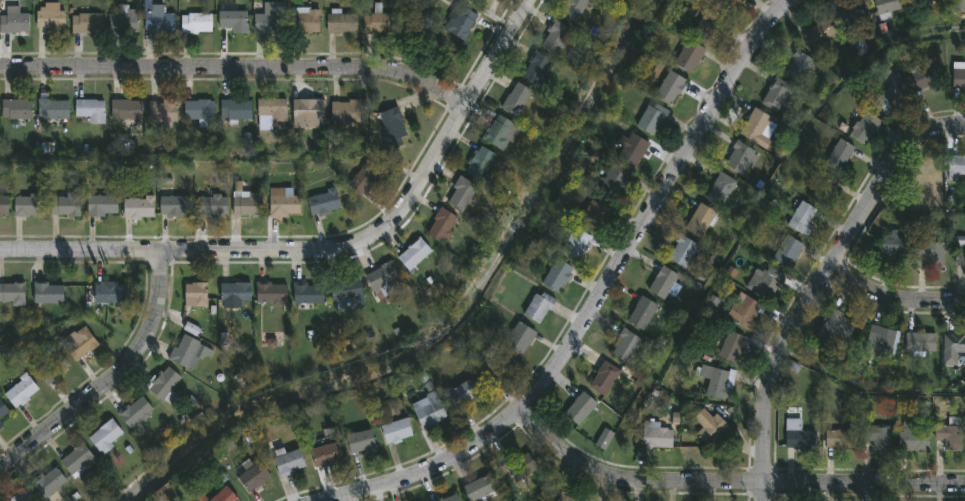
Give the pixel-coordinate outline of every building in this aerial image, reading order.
[(558,11),(567,0),(592,0),(574,24),(558,11)] [(730,11),(717,0),(739,0),(730,11)] [(877,15),(873,0),(901,0),(903,9),(877,15)] [(952,11),(952,0),(964,0),(964,11),(952,11)] [(253,14),(264,14),(264,2),(283,2),(283,33),(253,33),(253,14)] [(870,22),(843,29),(837,9),(864,2),(870,22)] [(64,35),(49,35),(49,29),(36,29),(36,4),(58,4),(58,11),(64,11),(64,35)] [(28,33),(0,33),(0,16),(6,16),(6,8),(19,8),(19,14),(28,14),(28,33)] [(291,33),(291,8),(319,8),(319,33),(291,33)] [(476,19),(464,42),(444,31),(456,8),(476,19)] [(163,9),(163,14),(175,14),(175,31),(144,31),(144,9),(163,9)] [(692,32),(705,11),(721,21),(708,42),(692,32)] [(137,33),(108,33),(108,12),(137,12),(137,33)] [(219,12),(246,12),(246,31),(219,31),(219,12)] [(72,14),(101,14),(101,33),(72,33),(72,14)] [(211,14),(211,33),(181,33),(181,14),(211,14)] [(327,33),(327,14),(357,14),(357,33),(327,33)] [(393,33),(363,33),(363,14),(393,14),(393,33)] [(405,18),(429,19),(429,37),(404,37),(405,18)] [(803,38),(823,18),(837,31),(817,51),(803,38)] [(539,45),(555,21),(572,32),(555,56),(539,45)] [(673,64),(687,39),(705,50),(690,74),(673,64)] [(814,62),(799,84),(781,72),(796,50),(814,62)] [(552,61),(538,87),(520,78),(534,51),(552,61)] [(914,94),(907,75),(928,67),(936,85),(914,94)] [(880,79),(892,68),(904,82),(897,88),(907,99),(885,118),(872,104),(889,89),(880,79)] [(685,79),(673,105),(655,97),(667,71),(685,79)] [(952,71),(964,71),(964,90),(952,90),(952,71)] [(760,103),(776,78),(792,88),(775,113),(760,103)] [(517,118),(501,108),(516,82),(532,92),(517,118)] [(286,99),(286,120),(258,120),(258,99),(286,99)] [(68,100),(68,121),(39,121),(39,100),(68,100)] [(293,100),(324,100),(324,129),(293,129),(293,100)] [(1,101),(31,101),(31,120),(1,120),(1,101)] [(104,101),(104,125),(88,125),(88,117),(75,117),(75,101),(104,101)] [(141,120),(110,120),(110,101),(141,101),(141,120)] [(177,101),(177,123),(148,123),(148,101),(177,101)] [(214,101),(214,120),(184,120),(184,101),(214,101)] [(250,119),(220,119),(220,101),(250,101),(250,119)] [(360,101),(360,123),(330,123),(330,101),(360,101)] [(654,136),(636,127),(650,102),(667,112),(654,136)] [(377,114),(396,107),(407,138),(388,144),(377,114)] [(770,118),(757,143),(739,134),(753,109),(770,118)] [(848,134),(867,111),(881,123),(862,146),(848,134)] [(521,129),(506,154),(483,140),(498,115),(521,129)] [(649,145),(632,168),(616,157),(634,134),(649,145)] [(841,175),(824,165),(839,139),(856,150),(841,175)] [(757,153),(744,176),(723,164),(737,141),(757,153)] [(463,172),(479,146),(496,156),(480,182),(463,172)] [(948,157),(964,157),(964,176),(958,176),(958,182),(948,182),(948,157)] [(382,177),(359,198),(346,183),(369,163),(382,177)] [(598,188),(613,165),(630,177),(615,199),(598,188)] [(943,201),(916,200),(917,169),(944,169),(943,201)] [(736,182),(721,208),(705,199),(720,172),(736,182)] [(840,181),(827,206),(809,197),(822,172),(840,181)] [(445,201),(460,177),(478,188),(462,213),(445,201)] [(311,217),(307,197),(336,191),(340,211),(311,217)] [(233,217),(233,194),(261,194),(261,217),(233,217)] [(44,196),(44,217),(14,217),(14,196),(44,196)] [(197,217),(197,196),(226,196),(226,217),(197,217)] [(8,217),(0,217),(0,197),(8,197),(8,217)] [(116,217),(87,217),(87,197),(116,197),(116,217)] [(190,197),(190,217),(160,217),(160,197),(190,197)] [(269,217),(269,197),(299,197),(299,217),(269,217)] [(596,230),(580,220),(594,197),(610,206),(596,230)] [(80,198),(80,217),(50,217),(50,198),(80,198)] [(124,219),(124,198),(154,198),(154,219),(124,219)] [(816,212),(807,225),(811,228),(805,237),(786,224),(801,202),(816,212)] [(716,213),(701,239),(684,229),(700,203),(716,213)] [(458,219),(442,244),(425,233),(441,208),(458,219)] [(592,238),(577,262),(560,252),(575,227),(592,238)] [(910,256),(879,256),(879,233),(899,233),(899,236),(910,236),(910,256)] [(802,245),(787,270),(771,260),(786,235),(802,245)] [(667,259),(681,236),(698,246),(685,269),(667,259)] [(955,237),(964,237),(964,269),(955,269),(955,237)] [(431,252),(409,272),(397,259),(420,239),(431,252)] [(927,268),(927,259),(918,259),(918,243),(941,243),(941,268),(927,268)] [(558,294),(541,283),(557,259),(574,270),(558,294)] [(678,277),(662,301),(647,290),(663,266),(678,277)] [(373,293),(366,276),(387,267),(397,291),(381,298),(378,290),(373,293)] [(757,269),(763,273),(767,267),(785,278),(769,303),(745,287),(757,269)] [(361,306),(333,306),(333,281),(361,281),(361,306)] [(24,306),(0,306),(0,284),(24,284),(24,306)] [(94,284),(124,284),(124,304),(94,304),(94,284)] [(184,308),(184,284),(206,284),(206,308),(184,308)] [(220,302),(220,284),(250,284),(250,302),(220,302)] [(286,284),(286,304),(256,304),(256,284),(286,284)] [(33,304),(33,285),(63,285),(63,304),(33,304)] [(293,305),(293,286),(323,286),(323,305),(293,305)] [(555,301),(539,326),(522,315),(538,290),(555,301)] [(748,332),(725,317),(741,293),(763,308),(748,332)] [(626,322),(641,297),(658,306),(643,332),(626,322)] [(844,348),(817,335),(829,308),(857,321),(844,348)] [(518,359),(501,346),(519,322),(536,334),(518,359)] [(98,345),(74,362),(60,344),(83,326),(98,345)] [(864,354),(870,326),(895,332),(889,359),(864,354)] [(642,341),(627,364),(608,352),(624,329),(642,341)] [(748,341),(736,366),(716,357),(729,331),(748,341)] [(187,370),(167,360),(181,332),(201,343),(187,370)] [(935,334),(935,352),(905,352),(905,334),(935,334)] [(943,335),(964,335),(964,354),(958,354),(958,364),(943,364),(943,335)] [(47,386),(33,370),(55,350),(69,366),(47,386)] [(490,385),(475,370),(492,352),(507,367),(490,385)] [(620,371),(604,397),(588,387),(604,361),(620,371)] [(726,394),(698,390),(701,367),(729,371),(726,394)] [(156,399),(148,380),(171,370),(179,389),(156,399)] [(3,395),(27,376),(38,391),(15,409),(3,395)] [(458,411),(446,395),(468,380),(480,396),(458,411)] [(563,414),(583,392),(596,405),(576,426),(563,414)] [(422,430),(410,405),(434,393),(447,418),(422,430)] [(131,431),(118,416),(140,396),(153,411),(131,431)] [(9,417),(0,422),(0,400),(9,417)] [(705,407),(727,429),(708,448),(695,435),(702,428),(693,419),(705,407)] [(87,438),(111,420),(124,436),(100,455),(87,438)] [(412,439),(385,445),(380,426),(408,420),(412,439)] [(785,449),(785,420),(801,420),(801,432),(816,432),(816,449),(785,449)] [(899,451),(899,424),(928,424),(928,451),(899,451)] [(872,451),(872,442),(862,442),(862,427),(889,427),(889,451),(872,451)] [(960,427),(960,451),(943,451),(943,442),(934,442),(934,427),(960,427)] [(642,449),(642,428),(672,428),(672,449),(642,449)] [(613,435),(603,451),(594,445),(604,429),(613,435)] [(346,437),(370,430),(376,450),(351,457),(346,437)] [(856,450),(825,450),(825,431),(856,431),(856,450)] [(343,461),(315,469),(310,451),(338,443),(343,461)] [(59,461),(81,444),(96,461),(74,479),(59,461)] [(305,468),(279,478),(272,459),(298,449),(305,468)] [(505,466),(529,454),(537,471),(513,483),(505,466)] [(237,478),(260,462),(270,478),(248,494),(237,478)] [(66,483),(41,500),(30,486),(55,467),(66,483)] [(225,487),(239,500),(210,500),(225,487)] [(27,489),(34,500),(8,500),(27,489)] [(560,493),(579,500),(556,500),(560,493)]
